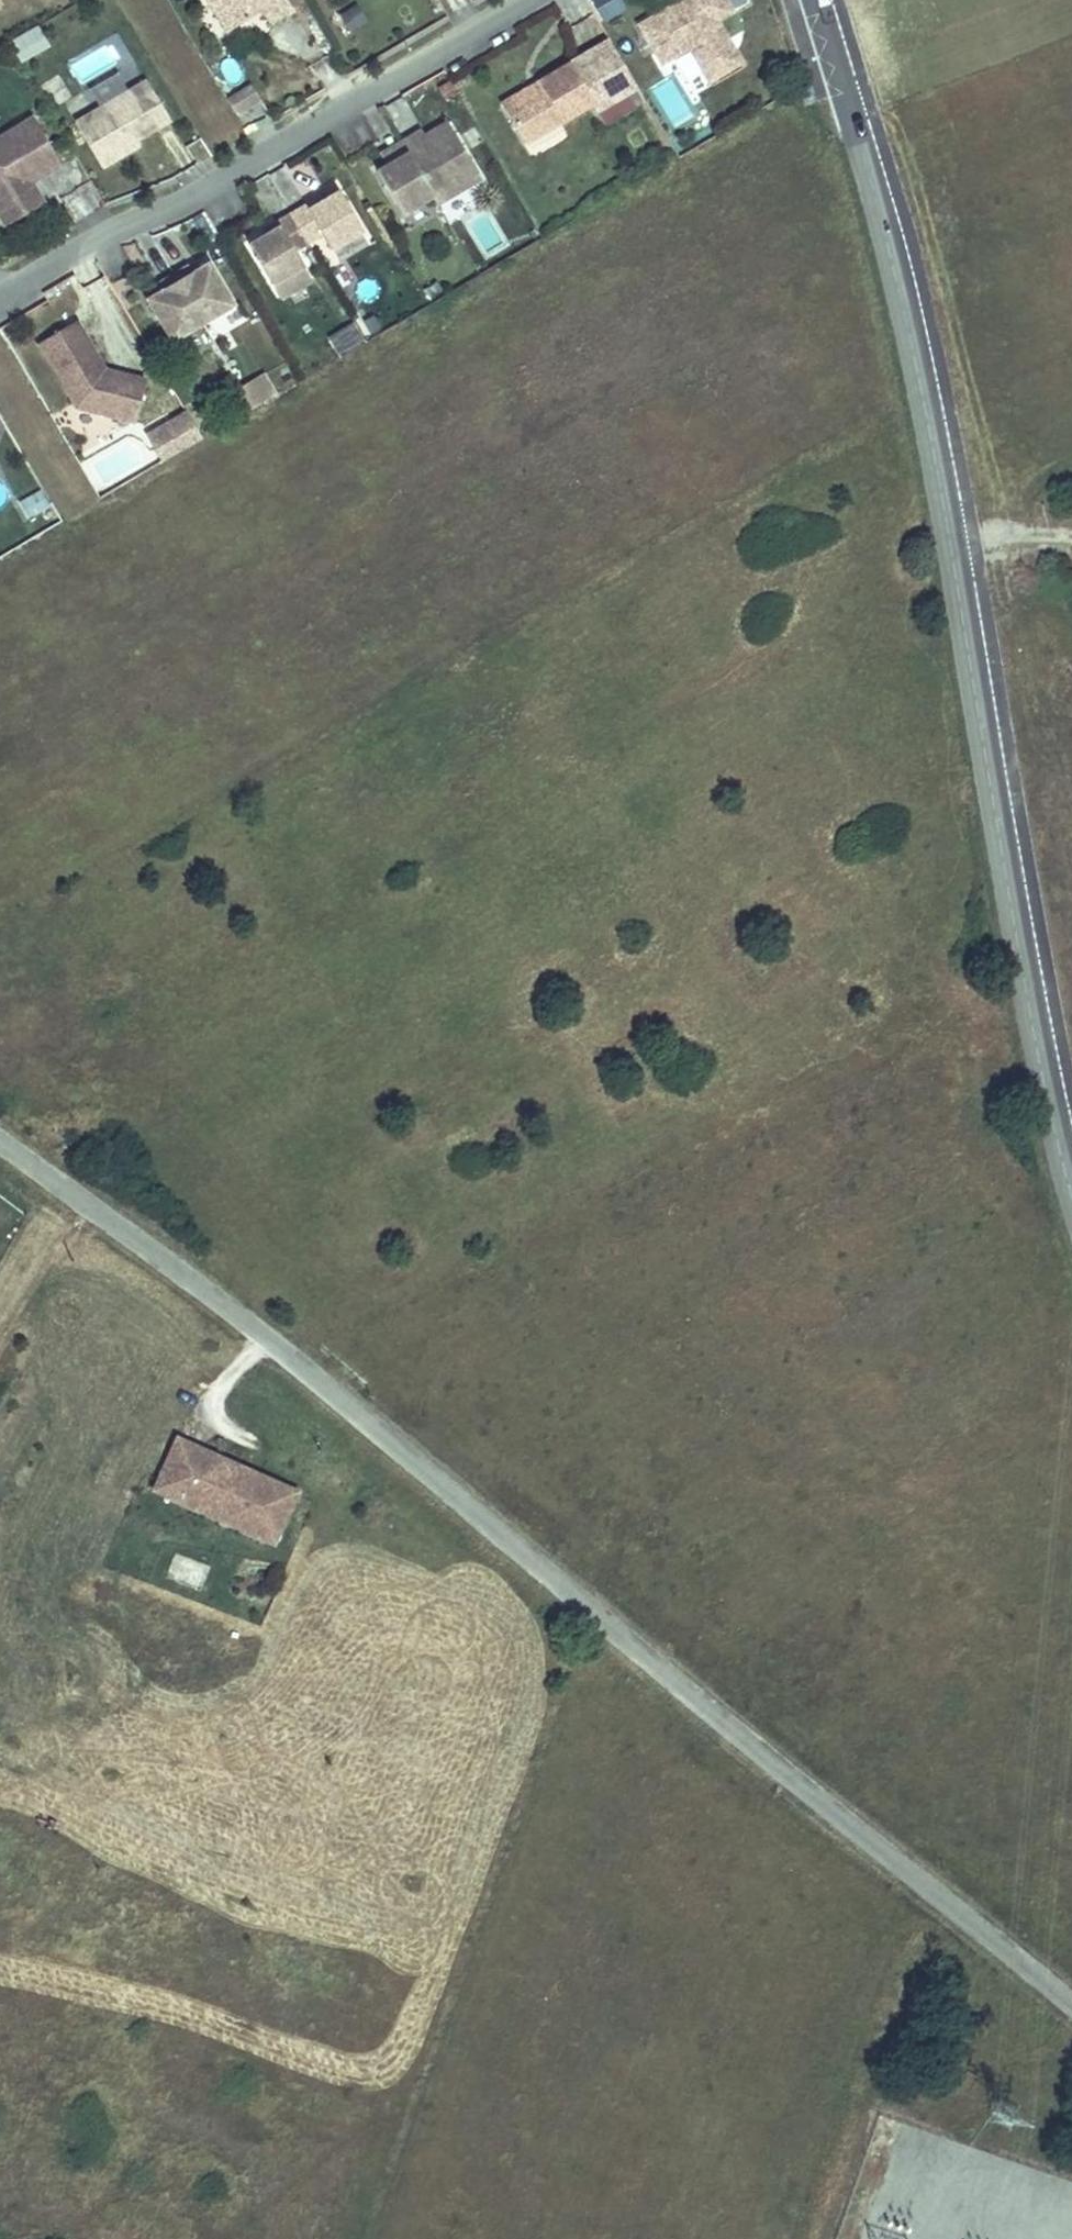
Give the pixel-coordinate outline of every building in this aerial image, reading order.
[(212,2),(218,11),(222,8),(217,0),(214,0),(212,2)] [(222,8),(218,11),(227,26),(264,4),(273,18),(293,5),(290,0),(217,0),(222,8)] [(599,24),(625,11),(619,0),(586,0),(599,24)] [(643,14),(667,53),(693,37),(707,60),(739,40),(721,10),(737,0),(667,0),(643,14)] [(346,32),(366,21),(357,5),(338,16),(346,32)] [(16,65),(47,49),(35,26),(4,42),(16,65)] [(739,40),(707,60),(714,71),(746,51),(739,40)] [(572,54),(540,74),(544,80),(507,102),(527,137),(596,94),(572,54)] [(175,114),(151,74),(81,116),(108,161),(136,144),(133,139),(142,133),(175,114)] [(540,74),(503,96),(507,102),(544,80),(540,74)] [(238,107),(262,93),(253,79),(230,93),(238,107)] [(60,161),(31,114),(13,125),(13,144),(0,151),(0,214),(5,223),(44,200),(31,179),(27,173),(36,168),(40,174),(60,161)] [(389,158),(380,164),(405,206),(434,189),(439,197),(483,171),(450,115),(427,128),(392,149),(396,154),(389,158)] [(383,148),(389,158),(396,154),(392,149),(427,128),(424,124),(383,148)] [(0,133),(0,151),(13,144),(13,125),(0,133)] [(136,144),(146,139),(142,133),(133,139),(136,144)] [(36,168),(27,173),(31,179),(40,174),(36,168)] [(310,198),(280,216),(282,220),(270,228),(252,239),(276,277),(306,259),(297,244),(326,227),(334,242),(365,223),(341,184),(324,195),(312,202),(310,198)] [(321,191),(310,198),(312,202),(324,195),(321,191)] [(280,216),(268,224),(270,228),(282,220),(280,216)] [(176,335),(237,298),(212,257),(203,262),(196,266),(193,261),(164,278),(167,284),(161,287),(151,293),(176,335)] [(199,257),(193,261),(196,266),(203,262),(199,257)] [(164,278),(157,282),(161,287),(167,284),(164,278)] [(259,311),(231,327),(259,375),(286,359),(259,311)] [(138,419),(148,377),(128,372),(127,377),(111,374),(106,366),(78,318),(40,340),(79,405),(138,419)] [(326,339),(337,358),(363,342),(351,323),(326,339)] [(197,398),(229,388),(213,338),(181,348),(197,398)] [(258,401),(251,389),(236,398),(244,410),(258,401)] [(170,454),(208,432),(193,406),(155,429),(170,454)] [(39,487),(15,500),(26,518),(49,504),(39,487)] [(277,1485),(251,1473),(253,1469),(220,1454),(218,1459),(194,1448),(177,1486),(201,1497),(199,1502),(232,1516),(238,1501),(265,1513),(258,1528),(291,1543),(312,1495),(279,1481),(277,1485)]
